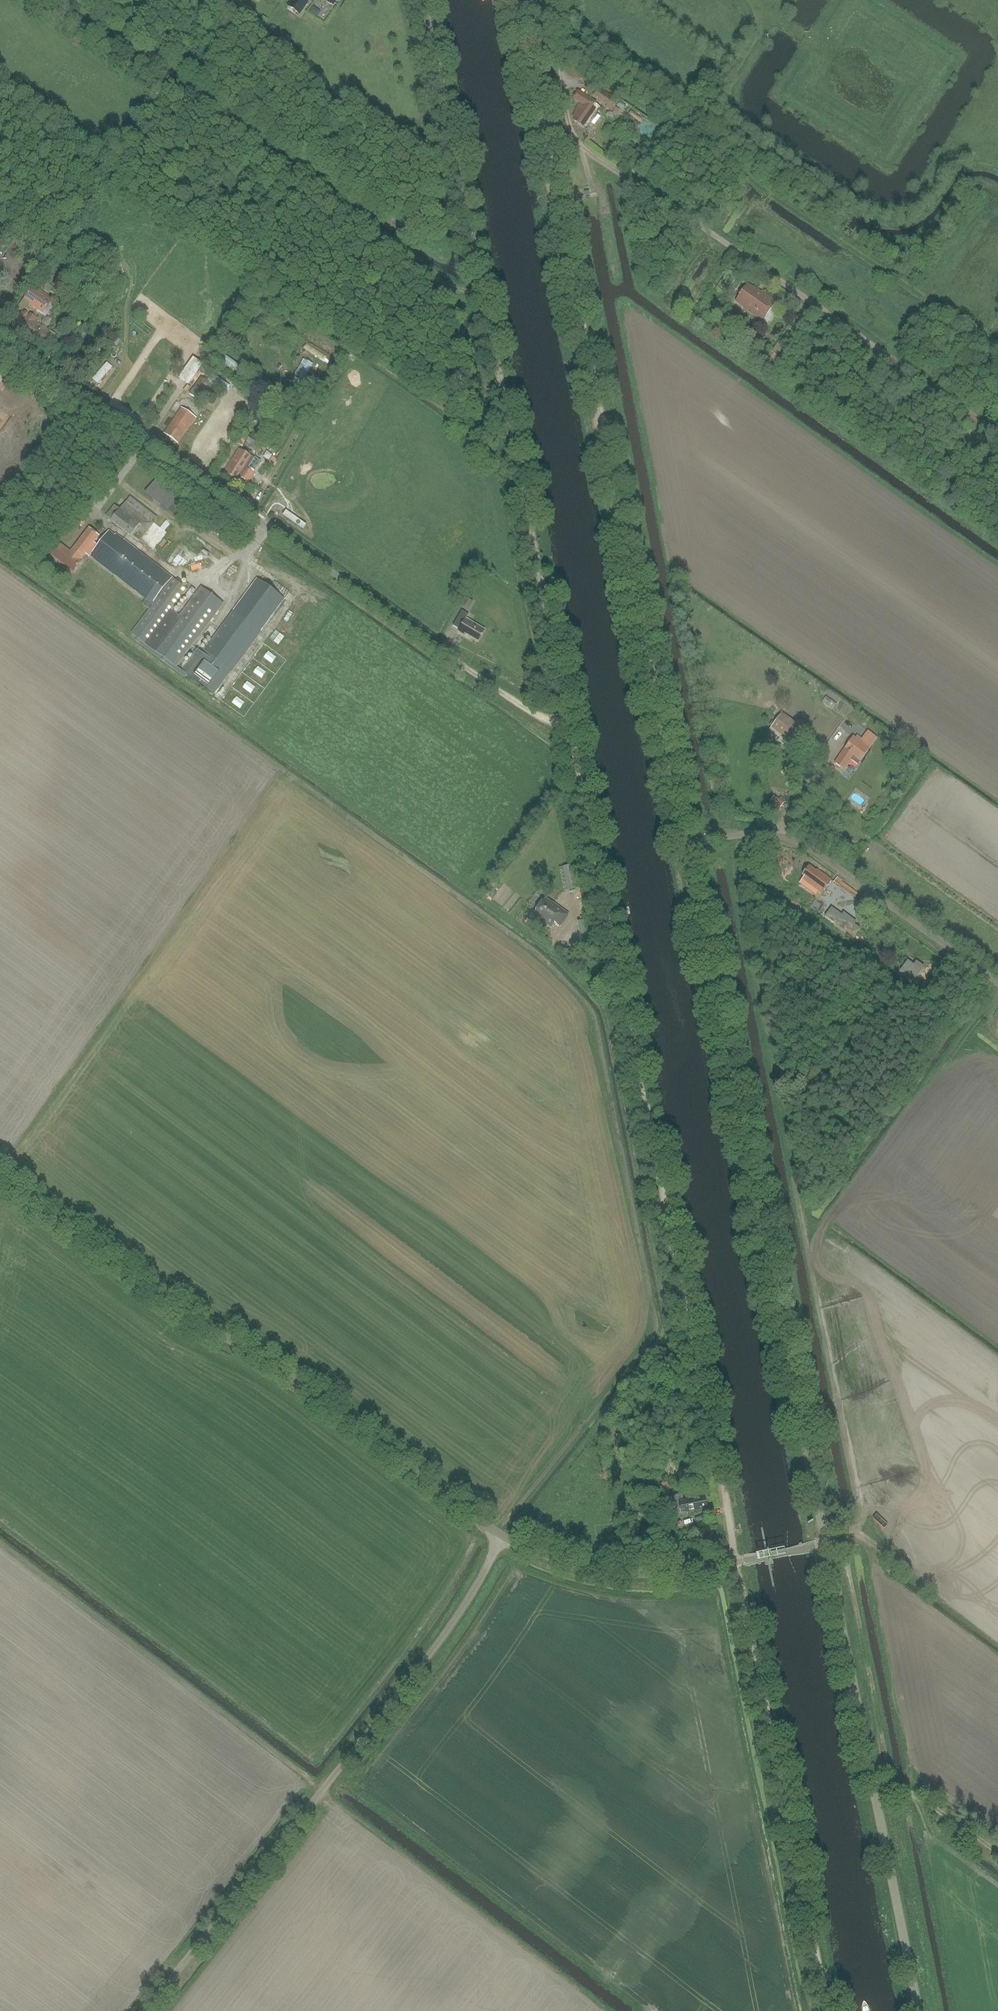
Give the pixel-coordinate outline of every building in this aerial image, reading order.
[(303,0),(294,0),(289,7),(300,14),(308,4),(303,0)] [(250,23),(257,12),(247,6),(240,17),(250,23)] [(290,40),(282,34),(278,40),(286,46),(290,40)] [(600,87),(593,97),(607,106),(606,108),(612,112),(620,101),(600,87)] [(578,110),(573,116),(576,118),(574,121),(585,128),(599,108),(595,105),(596,104),(578,92),(574,99),(580,103),(576,109),(578,110)] [(34,285),(17,308),(22,312),(23,311),(28,305),(45,317),(57,301),(34,285)] [(762,321),(776,302),(763,293),(762,294),(754,288),(753,289),(748,285),(736,302),(745,308),(744,309),(762,321)] [(105,303),(98,294),(90,301),(96,308),(102,303),(103,304),(105,303)] [(43,346),(49,338),(52,339),(55,335),(50,331),(47,329),(36,321),(38,319),(30,313),(28,315),(23,311),(22,312),(12,326),(26,336),(34,341),(35,340),(43,346)] [(748,348),(756,336),(743,327),(734,339),(748,348)] [(784,348),(777,343),(764,361),(772,366),(784,348)] [(249,371),(229,357),(221,367),(242,382),(249,371)] [(188,385),(203,365),(194,358),(179,378),(188,385)] [(313,364),(304,359),(295,375),(305,380),(313,364)] [(202,379),(190,395),(200,403),(212,387),(202,379)] [(181,444),(198,418),(184,408),(168,431),(171,433),(169,435),(181,444)] [(251,434),(242,428),(235,439),(244,445),(251,434)] [(252,435),(246,445),(260,454),(266,444),(252,435)] [(251,481),(256,473),(249,469),(256,459),(241,449),(226,472),(237,479),(239,477),(242,479),(244,477),(251,481)] [(278,459),(274,456),(269,463),(273,466),(278,459)] [(146,494),(170,508),(179,493),(155,479),(146,494)] [(115,505),(106,516),(111,520),(111,521),(131,536),(139,542),(158,518),(130,497),(120,509),(115,505)] [(82,527),(91,515),(85,511),(76,522),(82,527)] [(74,573),(75,572),(83,562),(81,561),(86,554),(89,556),(98,545),(94,543),(99,537),(89,529),(71,552),(60,543),(51,554),(74,573)] [(106,539),(110,542),(98,558),(116,573),(114,575),(146,600),(142,605),(149,610),(131,633),(148,646),(153,650),(177,668),(225,605),(201,587),(179,616),(173,612),(189,591),(173,579),(174,578),(116,535),(114,537),(110,533),(106,539)] [(196,550),(206,556),(213,545),(203,539),(196,550)] [(501,598),(506,589),(491,579),(485,588),(501,598)] [(468,611),(473,602),(465,597),(460,606),(468,611)] [(197,650),(181,672),(186,675),(213,695),(231,672),(232,672),(262,632),(233,611),(202,654),(197,650)] [(469,615),(463,612),(454,626),(460,630),(459,632),(466,636),(467,635),(478,641),(485,629),(467,618),(469,615)] [(782,713),(771,728),(797,747),(808,732),(782,713)] [(845,748),(834,763),(844,770),(851,760),(858,765),(870,749),(853,737),(845,748)] [(567,891),(577,889),(572,865),(563,867),(567,891)] [(822,894),(832,881),(817,870),(816,871),(809,866),(802,875),(804,877),(802,880),(822,894)] [(833,919),(845,903),(834,895),(822,911),(833,919)] [(570,914),(546,898),(535,915),(542,920),(541,920),(551,928),(555,923),(560,927),(570,914)] [(864,919),(844,905),(840,911),(860,925),(864,919)] [(588,920),(578,922),(584,953),(594,951),(588,920)] [(908,961),(900,971),(914,981),(921,970),(908,961)] [(663,1481),(660,1488),(670,1493),(673,1486),(663,1481)] [(682,1514),(707,1509),(705,1498),(680,1503),(682,1514)]
